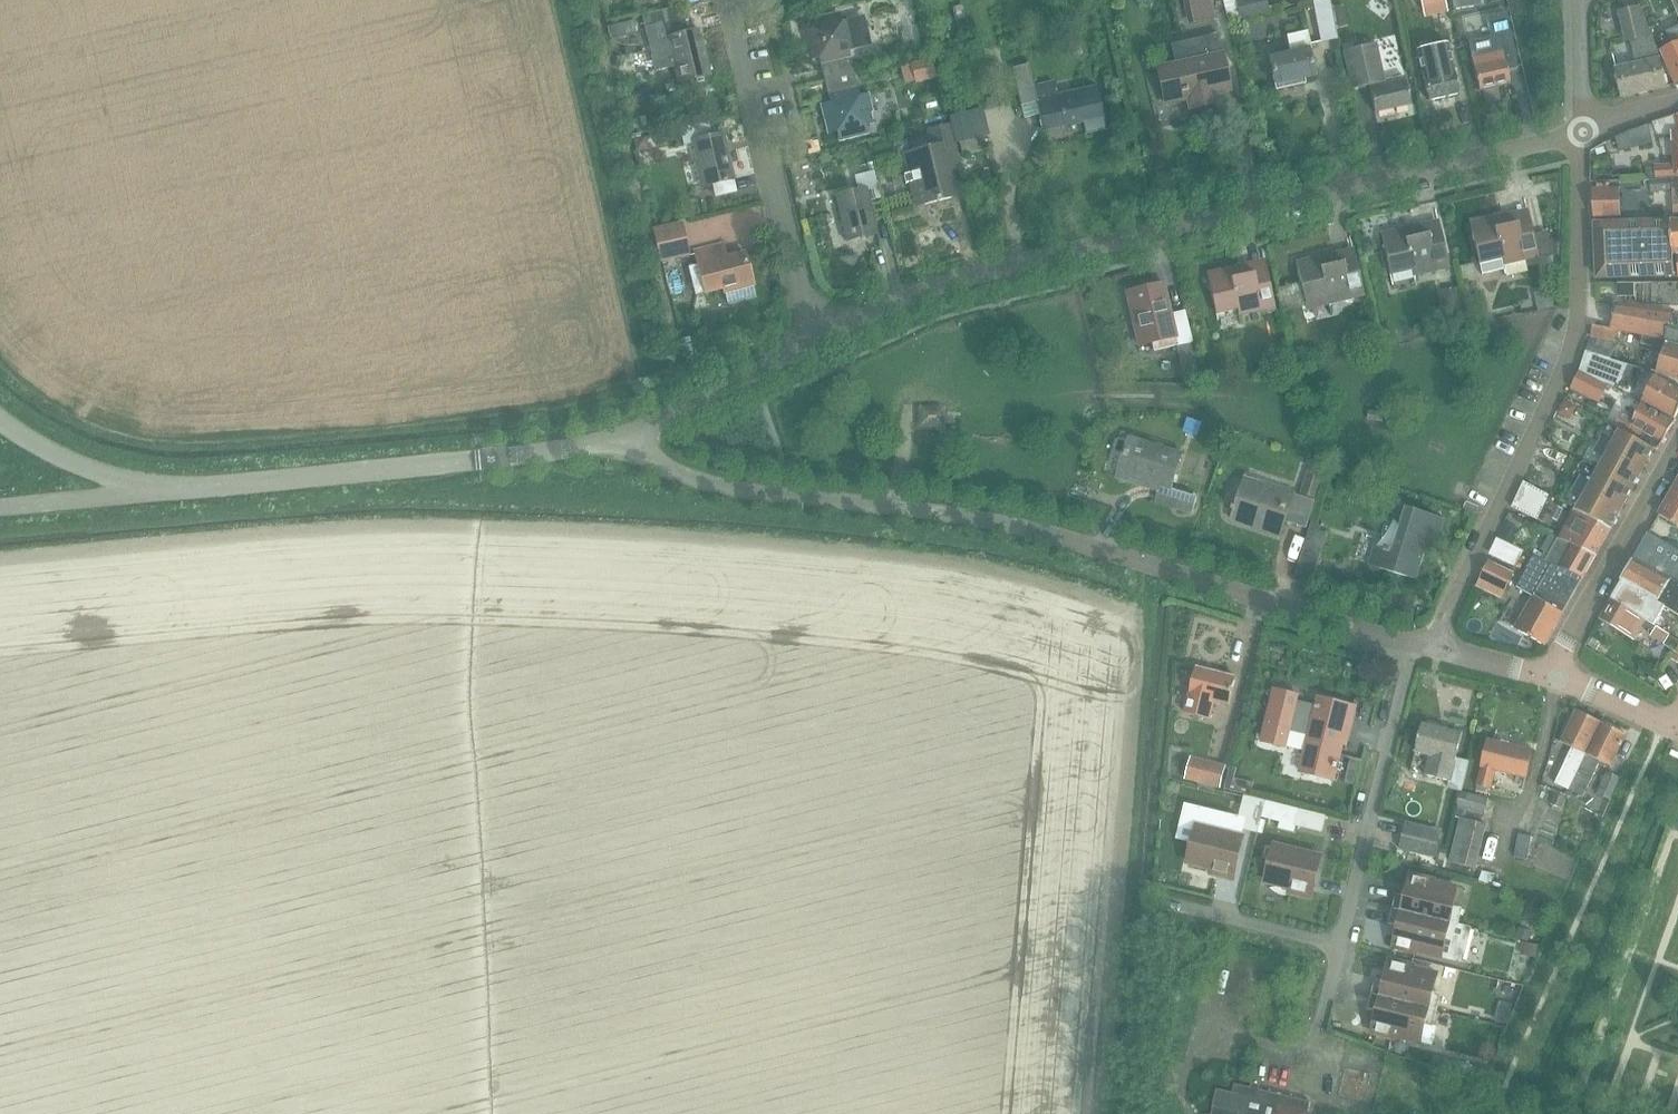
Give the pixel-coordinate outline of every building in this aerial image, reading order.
[(1188,24),(1215,18),(1211,0),(1183,0),(1188,24)] [(1228,21),(1240,19),(1269,12),(1266,0),(1241,0),(1236,1),(1236,0),(1223,0),(1228,21)] [(1323,42),(1338,39),(1330,0),(1328,0),(1315,2),(1323,42)] [(1453,9),(1481,5),(1480,0),(1452,0),(1453,9)] [(1495,8),(1510,4),(1509,0),(1493,0),(1495,8)] [(1661,10),(1677,4),(1677,0),(1658,0),(1661,10)] [(699,30),(688,33),(681,5),(642,15),(655,71),(675,66),(679,82),(709,75),(699,30)] [(1666,86),(1657,48),(1641,7),(1619,13),(1626,41),(1630,40),(1636,64),(1616,68),(1623,97),(1666,86)] [(826,81),(853,74),(848,50),(871,45),(864,14),(841,20),(840,13),(812,20),(814,29),(804,32),(811,59),(820,57),(826,81)] [(1491,37),(1468,42),(1471,56),(1479,89),(1509,82),(1506,68),(1517,65),(1505,13),(1486,17),(1491,37)] [(1379,21),(1384,35),(1398,30),(1394,16),(1379,21)] [(634,21),(608,27),(611,40),(636,34),(634,21)] [(1677,86),(1677,27),(1667,31),(1672,45),(1662,49),(1677,86)] [(1269,58),(1276,89),(1304,83),(1303,77),(1315,75),(1309,49),(1311,49),(1307,31),(1286,36),(1290,53),(1269,58)] [(1190,109),(1216,103),(1213,90),(1230,86),(1218,34),(1171,45),(1176,63),(1157,68),(1164,101),(1187,96),(1190,109)] [(1405,77),(1384,82),(1374,44),(1342,53),(1352,91),(1368,86),(1375,113),(1411,105),(1405,77)] [(1428,99),(1429,101),(1459,94),(1448,44),(1417,51),(1423,77),(1415,79),(1420,101),(1428,99)] [(910,63),(915,83),(936,78),(931,57),(910,63)] [(1055,83),(1035,88),(1029,64),(1014,68),(1023,106),(1036,103),(1043,132),(1083,122),(1086,134),(1107,129),(1097,87),(1058,96),(1055,83)] [(853,74),(826,81),(831,103),(822,106),(828,133),(838,130),(840,139),(867,133),(865,124),(873,123),(866,95),(859,97),(853,74)] [(723,134),(712,136),(708,122),(680,128),(684,145),(692,143),(697,161),(692,162),(698,187),(733,179),(723,134)] [(1615,138),(1619,152),(1654,142),(1650,124),(1615,138)] [(903,155),(916,207),(954,197),(944,158),(957,155),(950,126),(928,131),(932,148),(903,155)] [(1656,166),(1657,179),(1677,177),(1677,130),(1672,130),(1673,142),(1675,165),(1656,166)] [(836,196),(848,241),(878,234),(870,201),(882,198),(875,171),(855,176),(858,191),(836,196)] [(1651,179),(1652,191),(1673,189),(1673,201),(1674,214),(1674,216),(1677,216),(1677,177),(1657,179),(1651,179)] [(1593,187),(1593,219),(1620,219),(1619,186),(1593,187)] [(1503,215),(1470,223),(1482,275),(1504,270),(1506,277),(1528,272),(1525,260),(1539,256),(1539,255),(1534,233),(1530,219),(1505,224),(1503,215)] [(1677,248),(1677,219),(1595,223),(1596,249),(1677,248)] [(652,227),(660,262),(690,255),(683,221),(652,227)] [(1440,231),(1416,236),(1414,226),(1382,234),(1391,272),(1413,267),(1415,275),(1448,268),(1440,231)] [(700,263),(688,266),(695,294),(707,291),(707,293),(724,288),(725,293),(728,303),(755,296),(753,286),(754,286),(745,252),(727,257),(724,244),(697,250),(700,263)] [(1596,249),(1598,278),(1675,275),(1677,275),(1677,248),(1596,249)] [(1356,259),(1333,264),(1331,254),(1297,262),(1308,309),(1365,296),(1356,259)] [(1240,267),(1208,274),(1216,312),(1239,307),(1241,316),(1276,308),(1267,270),(1242,275),(1240,267)] [(1164,284),(1127,293),(1132,312),(1133,312),(1142,346),(1152,343),(1154,351),(1178,346),(1193,342),(1185,311),(1171,314),(1164,284)] [(1549,291),(1535,294),(1539,310),(1552,307),(1549,291)] [(1618,331),(1643,336),(1677,344),(1677,321),(1672,320),(1674,311),(1659,309),(1618,304),(1612,329),(1618,331)] [(1618,331),(1612,329),(1593,325),(1591,338),(1586,352),(1610,359),(1616,343),(1618,331)] [(692,342),(690,342),(689,336),(682,337),(683,343),(681,344),(687,371),(697,368),(692,342)] [(1643,336),(1641,344),(1661,348),(1664,348),(1657,372),(1677,379),(1677,344),(1643,336)] [(1192,346),(1177,349),(1183,376),(1198,373),(1192,346)] [(1628,364),(1610,359),(1586,352),(1581,371),(1605,383),(1616,389),(1628,364)] [(1599,398),(1605,383),(1581,371),(1580,370),(1572,385),(1599,398)] [(1642,402),(1675,419),(1677,412),(1677,388),(1655,376),(1642,402)] [(1572,414),(1575,407),(1571,405),(1564,401),(1559,413),(1565,416),(1572,414)] [(1619,419),(1614,427),(1620,430),(1641,442),(1654,449),(1657,450),(1676,419),(1675,419),(1642,402),(1631,425),(1619,419)] [(917,410),(917,428),(942,428),(943,409),(917,410)] [(1601,438),(1597,445),(1643,469),(1654,449),(1641,442),(1620,430),(1612,444),(1601,438)] [(1134,438),(1122,475),(1170,491),(1182,453),(1134,438)] [(1597,445),(1594,452),(1605,458),(1598,471),(1632,489),(1643,469),(1597,445)] [(1302,494),(1318,500),(1328,469),(1312,464),(1302,494)] [(1581,476),(1576,484),(1622,508),(1632,489),(1598,471),(1592,482),(1581,476)] [(1232,518),(1282,534),(1295,493),(1246,477),(1232,518)] [(1659,515),(1677,526),(1677,480),(1659,515)] [(1524,482),(1513,507),(1537,518),(1549,495),(1524,482)] [(1576,484),(1573,491),(1584,497),(1577,510),(1612,528),(1622,508),(1576,484)] [(1183,494),(1178,510),(1192,514),(1197,498),(1183,494)] [(1428,546),(1436,548),(1446,518),(1409,507),(1395,551),(1376,546),(1370,565),(1417,580),(1428,546)] [(1575,510),(1560,537),(1596,555),(1612,528),(1577,510),(1575,509),(1575,510)] [(1299,560),(1318,566),(1328,534),(1319,531),(1321,525),(1311,522),(1299,560)] [(1506,525),(1501,537),(1515,543),(1520,531),(1511,527),(1506,525)] [(1634,559),(1677,584),(1677,550),(1649,532),(1634,559)] [(1549,548),(1542,559),(1548,562),(1549,560),(1584,576),(1584,577),(1596,555),(1560,537),(1552,533),(1545,546),(1549,548)] [(1515,566),(1522,552),(1497,540),(1490,555),(1515,566)] [(1534,596),(1515,629),(1545,646),(1564,613),(1563,613),(1584,576),(1549,560),(1548,562),(1542,559),(1535,556),(1517,587),(1534,596)] [(1621,581),(1622,582),(1665,608),(1677,616),(1677,584),(1634,559),(1621,581)] [(1482,581),(1504,592),(1513,573),(1490,562),(1482,581)] [(1622,582),(1612,599),(1654,625),(1669,635),(1677,623),(1661,613),(1665,608),(1622,582)] [(1612,599),(1601,619),(1634,640),(1644,625),(1655,632),(1652,636),(1664,643),(1669,635),(1654,625),(1612,599)] [(1192,665),(1230,675),(1233,664),(1195,654),(1192,665)] [(1216,700),(1230,704),(1237,678),(1197,668),(1187,711),(1212,718),(1216,700)] [(1319,698),(1317,708),(1295,702),(1297,695),(1276,690),(1263,740),(1285,745),(1289,729),(1310,734),(1301,771),(1333,779),(1343,741),(1337,740),(1340,730),(1348,732),(1355,707),(1319,698)] [(1569,791),(1601,723),(1577,711),(1561,743),(1572,748),(1555,784),(1569,791)] [(1222,716),(1217,735),(1230,739),(1236,719),(1222,716)] [(1448,788),(1462,792),(1470,762),(1457,758),(1463,733),(1423,723),(1416,752),(1430,756),(1425,775),(1450,781),(1448,788)] [(1601,723),(1569,791),(1583,798),(1601,762),(1611,767),(1627,735),(1601,723)] [(1497,770),(1527,777),(1533,751),(1489,740),(1476,791),(1491,794),(1497,770)] [(1184,779),(1220,788),(1226,765),(1190,756),(1184,779)] [(1350,758),(1344,782),(1356,785),(1361,761),(1350,758)] [(1596,794),(1610,800),(1620,777),(1605,771),(1596,794)] [(1450,863),(1475,869),(1486,826),(1481,824),(1487,798),(1460,792),(1454,818),(1460,819),(1450,863)] [(1560,809),(1565,796),(1557,793),(1552,806),(1560,809)] [(1240,818),(1238,827),(1240,828),(1257,832),(1261,817),(1262,817),(1266,801),(1245,796),(1240,818)] [(1266,801),(1262,817),(1280,821),(1278,829),(1295,833),(1297,825),(1323,832),(1327,816),(1300,810),(1266,801)] [(1194,843),(1189,863),(1213,869),(1212,873),(1233,879),(1238,856),(1234,855),(1238,836),(1240,828),(1238,827),(1240,818),(1199,808),(1194,827),(1202,829),(1199,842),(1194,841),(1194,843)] [(1399,849),(1433,858),(1440,830),(1407,821),(1399,849)] [(1514,858),(1527,860),(1531,837),(1518,835),(1514,858)] [(1316,875),(1312,874),(1316,855),(1281,846),(1277,861),(1273,860),(1267,882),(1291,888),(1290,893),(1311,898),(1316,875)] [(1397,893),(1393,908),(1458,924),(1462,909),(1453,907),(1458,888),(1434,882),(1434,880),(1413,875),(1408,896),(1397,893)] [(1393,910),(1389,924),(1400,926),(1395,947),(1416,953),(1417,950),(1441,956),(1463,962),(1471,928),(1458,924),(1393,908),(1393,910)] [(1372,994),(1437,1010),(1441,995),(1432,992),(1437,974),(1413,968),(1413,966),(1392,960),(1387,981),(1376,979),(1372,994)] [(1433,1025),(1437,1010),(1372,994),(1368,1009),(1379,1012),(1374,1033),(1395,1038),(1396,1036),(1420,1042),(1425,1023),(1433,1025)] [(1512,1007),(1499,1004),(1495,1021),(1508,1024),(1512,1007)] [(1433,1056),(1430,1065),(1471,1076),(1470,1077),(1484,1081),(1488,1067),(1479,1065),(1473,1069),(1473,1067),(1433,1056)] [(1249,1109),(1256,1080),(1213,1069),(1206,1099),(1249,1109)] [(1249,1109),(1206,1099),(1202,1113),(1248,1113),(1249,1109)]
